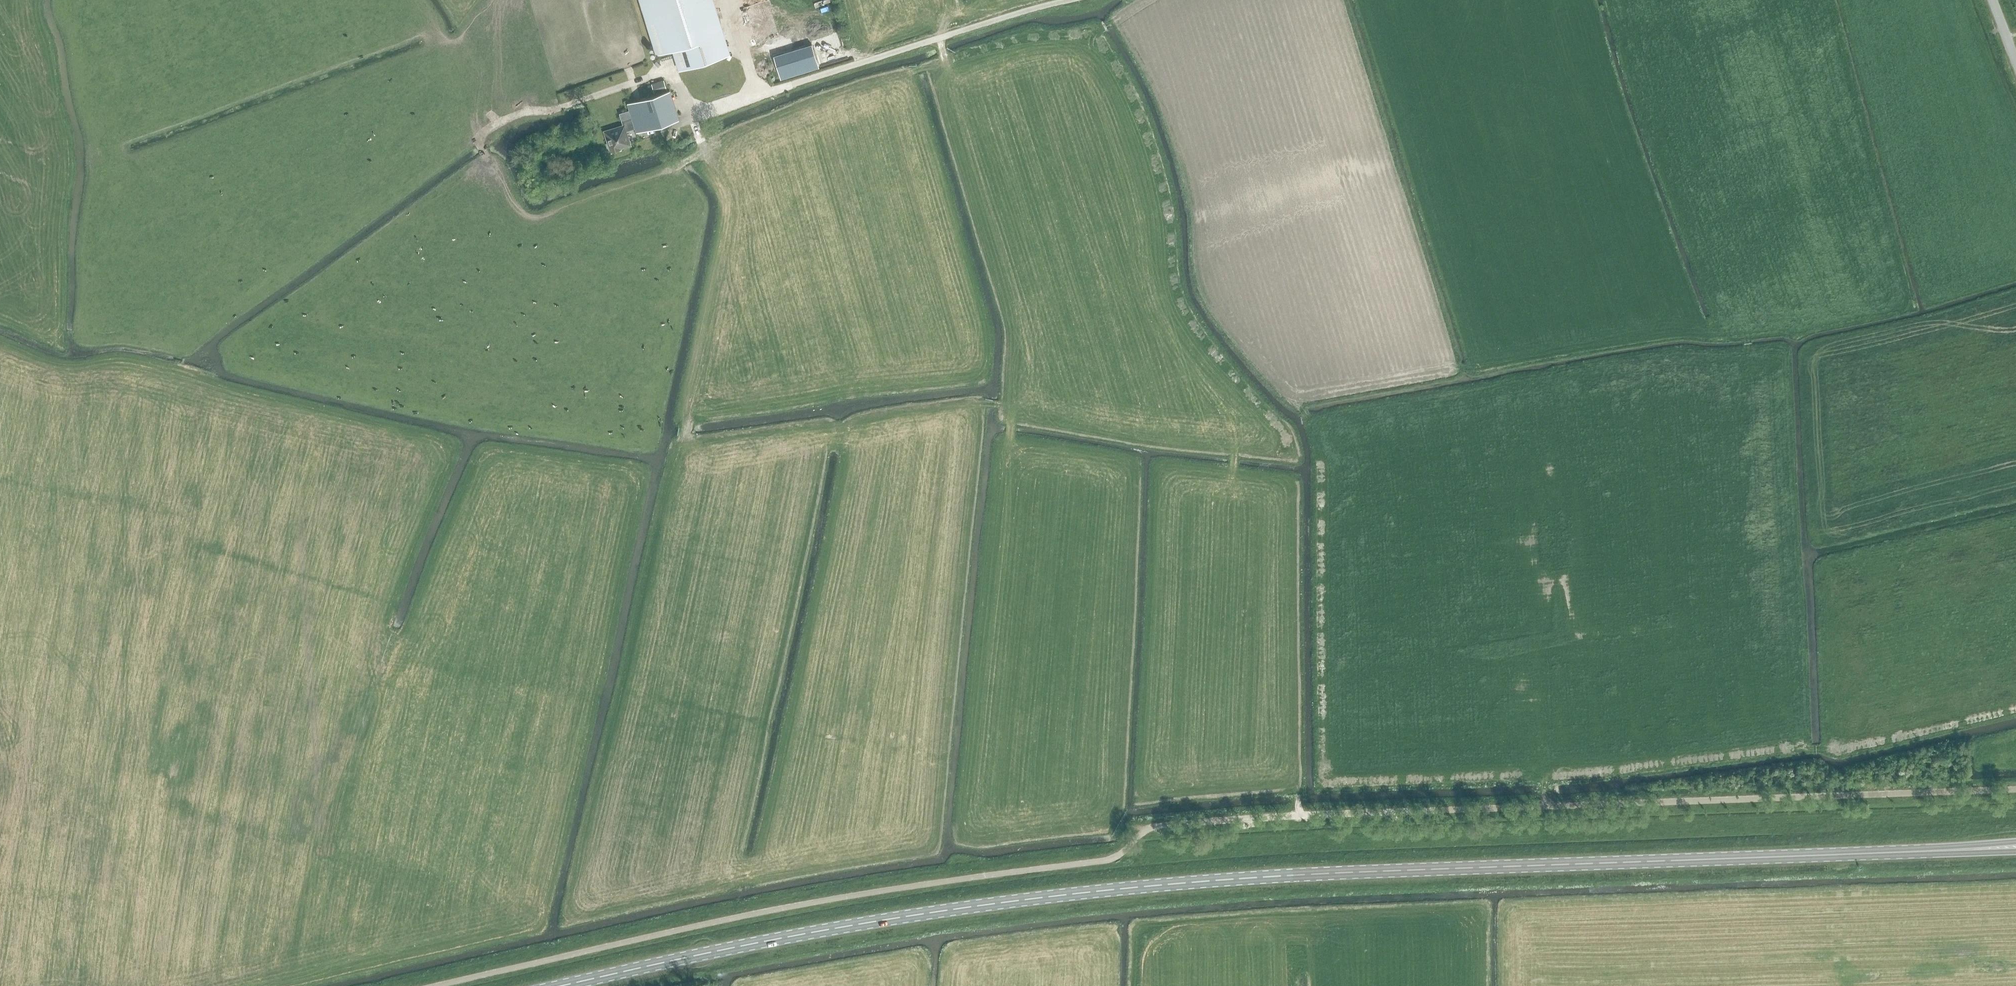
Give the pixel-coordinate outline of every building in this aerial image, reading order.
[(658,54),(674,49),(680,69),(728,55),(711,0),(641,0),(658,54)] [(651,84),(654,94),(666,90),(663,80),(651,84)] [(630,145),(626,132),(635,129),(636,133),(678,119),(669,90),(627,104),(632,119),(622,122),(623,126),(605,132),(608,143),(607,143),(610,153),(622,149),(621,148),(630,145)]
